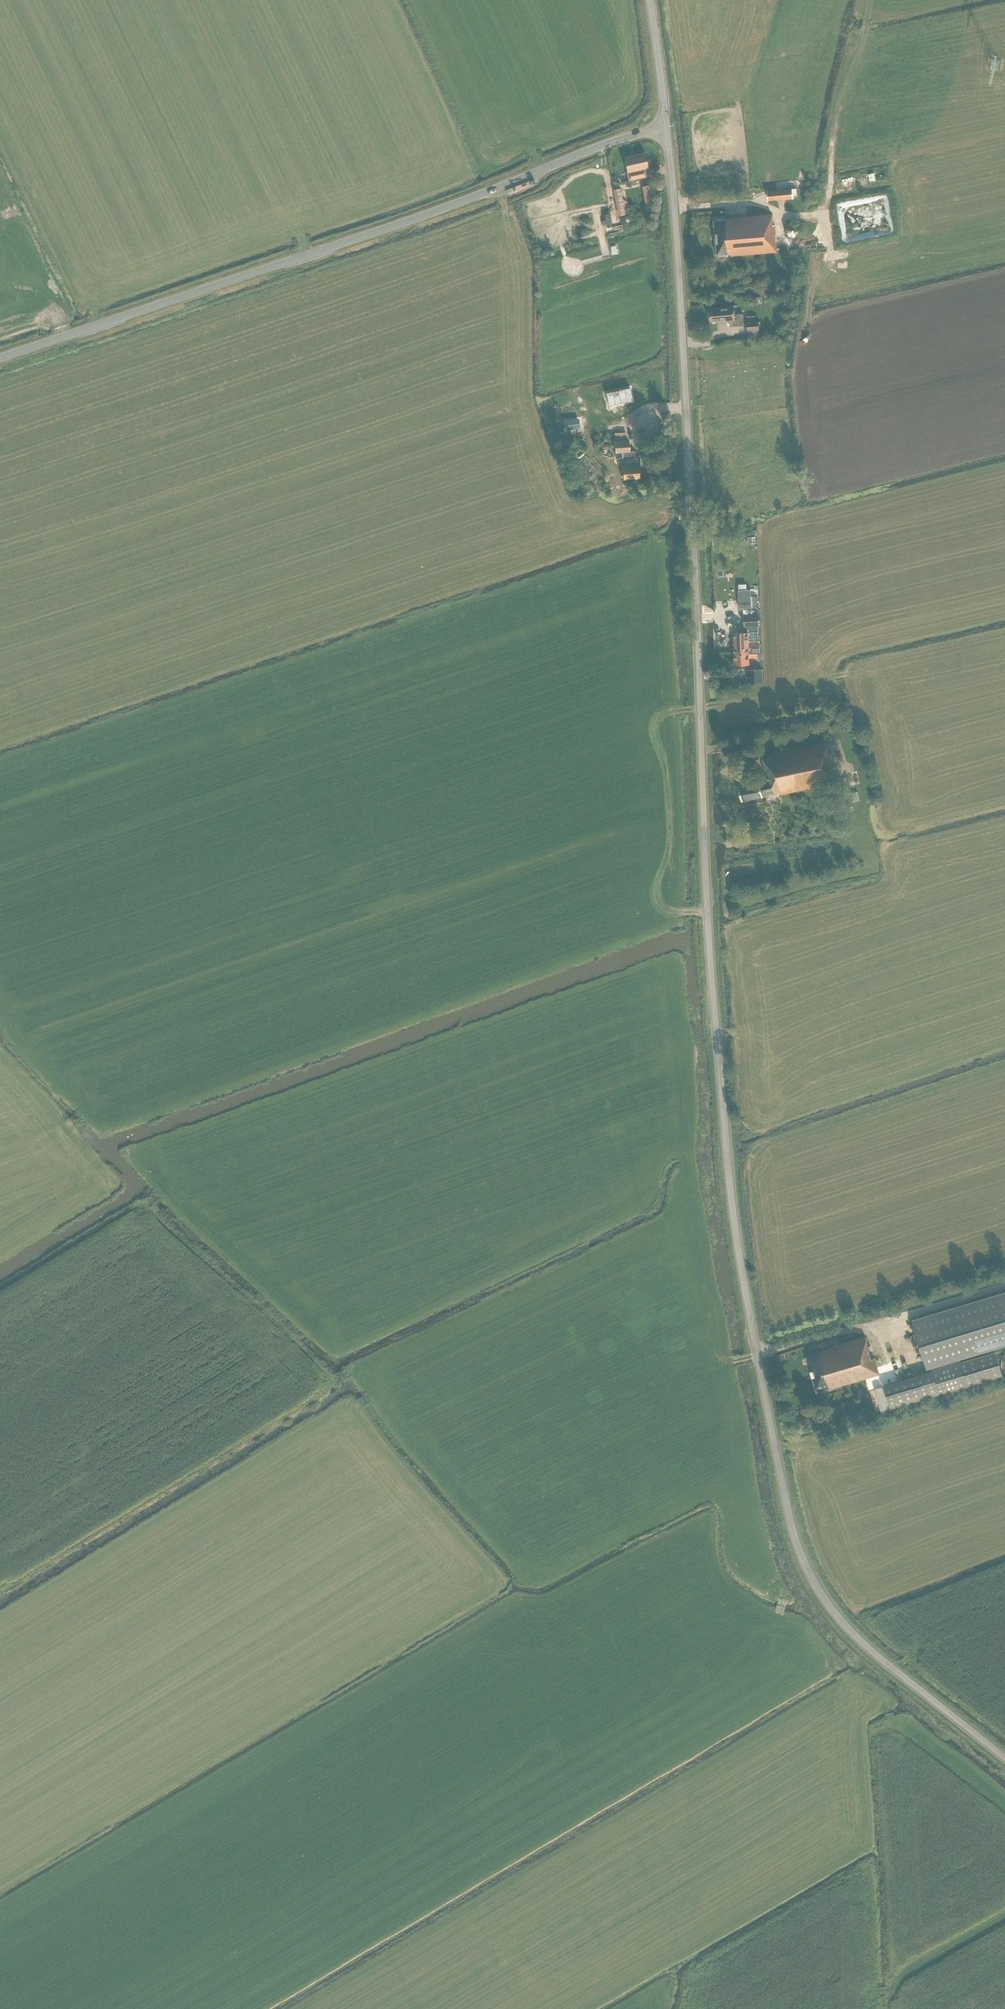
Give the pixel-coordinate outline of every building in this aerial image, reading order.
[(647,176),(645,169),(648,168),(644,152),(625,157),(629,180),(647,176)] [(623,199),(621,188),(613,190),(617,209),(629,207),(628,201),(623,199)] [(768,200),(789,199),(788,189),(767,191),(768,200)] [(644,196),(645,204),(654,203),(652,195),(644,196)] [(731,254),(731,256),(777,252),(775,225),(772,225),(772,215),(736,218),(736,219),(725,220),(725,218),(715,219),(718,257),(728,256),(728,254),(731,254)] [(794,224),(793,224),(792,224),(790,224),(789,225),(788,225),(787,226),(787,227),(786,228),(786,230),(786,231),(786,232),(786,233),(787,234),(787,235),(788,236),(789,237),(790,238),(792,238),(793,238),(794,238),(795,238),(796,237),(797,236),(798,235),(799,234),(800,233),(800,232),(800,231),(800,230),(800,228),(799,227),(798,226),(797,225),(796,225),(795,224),(794,224)] [(729,320),(730,327),(744,325),(743,314),(734,315),(733,307),(710,309),(711,322),(721,321),(729,320)] [(747,319),(748,331),(759,330),(758,318),(747,319)] [(628,440),(627,440),(627,432),(615,433),(615,441),(616,453),(622,452),(623,465),(622,465),(623,479),(639,478),(639,464),(638,464),(638,457),(635,458),(635,451),(629,451),(628,440)] [(743,615),(743,627),(759,627),(759,614),(743,615)] [(759,642),(734,643),(734,654),(757,653),(760,653),(759,642)] [(749,658),(758,657),(757,653),(734,654),(735,664),(749,664),(749,658)] [(762,682),(762,669),(747,669),(747,682),(762,682)] [(829,753),(827,742),(788,750),(787,745),(780,747),(781,751),(762,755),(766,779),(739,785),(742,800),(772,793),(772,794),(778,793),(778,795),(837,782),(831,752),(829,753)] [(857,790),(844,793),(847,807),(848,806),(854,805),(854,802),(859,801),(857,790)] [(927,1368),(931,1367),(932,1371),(884,1385),(890,1408),(939,1394),(1002,1375),(994,1348),(1004,1345),(1004,1292),(912,1320),(927,1368)] [(867,1350),(869,1350),(865,1337),(829,1348),(830,1349),(819,1353),(819,1351),(805,1355),(817,1392),(832,1387),(833,1388),(879,1374),(874,1358),(870,1359),(867,1350)] [(355,1386),(352,1389),(359,1396),(362,1393),(355,1386)]
